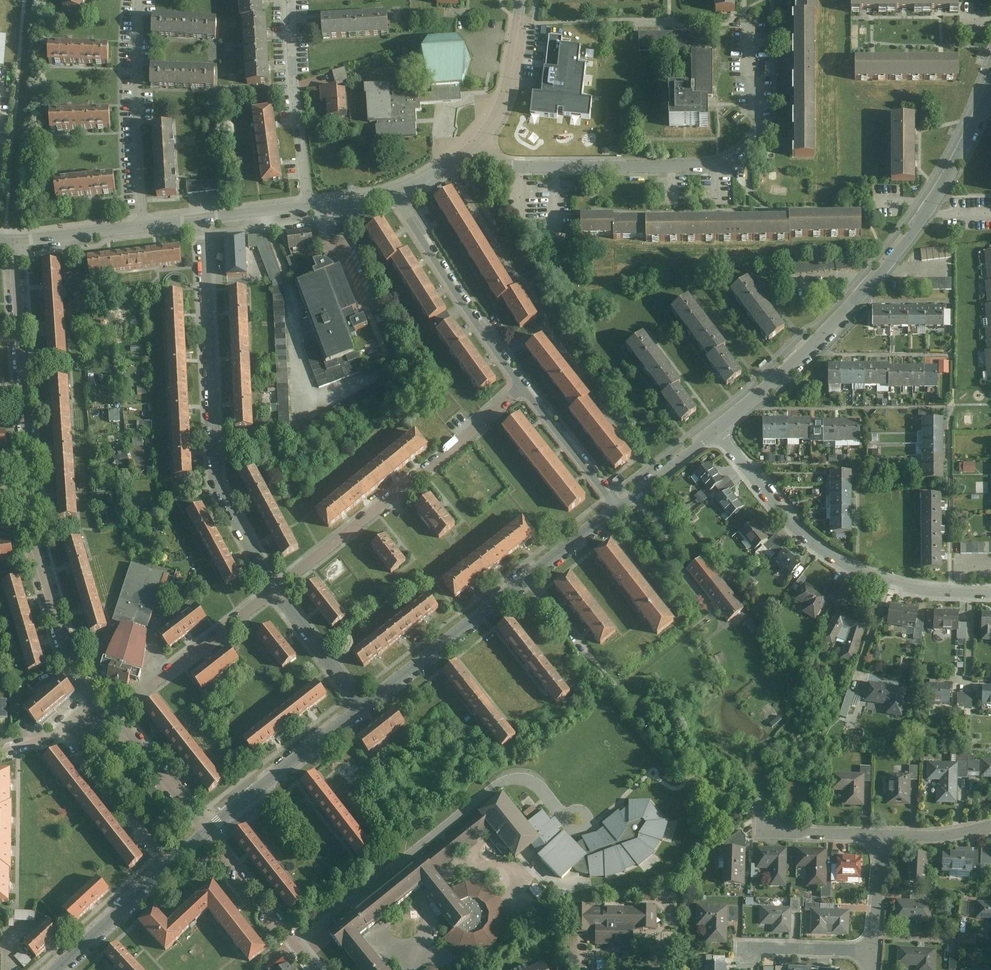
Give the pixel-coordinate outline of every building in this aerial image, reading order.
[(84,11),(85,0),(65,0),(64,9),(84,11)] [(262,0),(240,0),(241,18),(244,17),(263,17),(262,0)] [(715,11),(736,11),(737,0),(715,0),(715,11)] [(817,14),(817,0),(797,0),(797,14),(814,14),(817,14)] [(886,9),(886,0),(850,0),(850,9),(886,9)] [(886,9),(923,9),(923,0),(886,0),(886,9)] [(959,0),(923,0),(923,9),(959,9),(959,0)] [(387,14),(355,15),(357,37),(388,35),(387,14)] [(793,47),(814,47),(814,14),(797,14),(793,14),(793,47)] [(322,17),(323,39),(357,37),(355,15),(322,17)] [(153,16),(152,35),(185,38),(187,18),(153,16)] [(266,17),(263,17),(244,17),(246,52),(268,51),(266,17)] [(218,20),(187,18),(185,38),(216,39),(218,20)] [(672,51),(672,31),(639,32),(639,51),(672,51)] [(672,31),(672,51),(690,51),(702,51),(702,31),(672,31)] [(457,33),(428,36),(420,46),(419,61),(431,84),(432,92),(391,95),(390,83),(366,84),(369,122),(375,122),(376,137),(416,135),(415,109),(421,109),(420,102),(462,100),(461,84),(463,84),(471,57),(465,43),(457,33)] [(563,38),(550,36),(542,94),(533,93),(531,115),(557,118),(558,110),(564,111),(563,115),(590,119),(592,101),(582,99),(587,67),(579,66),(581,48),(562,45),(563,38)] [(49,43),(49,63),(79,64),(79,43),(49,43)] [(79,43),(79,64),(109,65),(109,44),(79,43)] [(793,84),(814,84),(814,47),(793,47),(793,84)] [(248,84),(270,83),(268,51),(246,52),(248,84)] [(702,51),(690,51),(690,91),(690,97),(707,97),(712,97),(712,51),(702,51)] [(959,79),(959,57),(924,58),(924,79),(959,79)] [(855,80),(890,79),(889,58),(855,58),(855,80)] [(889,58),(890,79),(924,79),(924,58),(889,58)] [(152,66),(151,86),(184,87),(185,68),(152,66)] [(348,79),(345,67),(332,70),(335,82),(348,79)] [(185,68),(184,87),(215,88),(216,69),(185,68)] [(814,118),(814,84),(793,84),(793,118),(814,118)] [(327,116),(337,115),(337,109),(346,108),(345,87),(335,87),(335,85),(319,86),(321,100),(326,99),(327,116)] [(708,127),(707,97),(690,97),(690,91),(667,91),(667,127),(708,127)] [(80,109),(81,130),(111,129),(111,108),(80,109)] [(50,110),(51,131),(81,130),(80,109),(50,110)] [(257,146),(277,143),(273,109),(253,111),(257,146)] [(891,147),(915,147),(915,115),(891,115),(891,147)] [(793,118),(793,157),(814,157),(814,118),(793,118)] [(153,125),(155,160),(175,159),(173,124),(153,125)] [(262,182),(282,179),(277,143),(257,146),(262,182)] [(891,147),(891,181),(915,181),(915,147),(891,147)] [(175,159),(155,160),(157,196),(178,195),(175,159)] [(84,175),(86,196),(117,193),(115,172),(84,175)] [(55,178),(57,200),(86,196),(84,175),(55,178)] [(221,177),(186,181),(188,194),(222,189),(221,177)] [(452,190),(433,200),(453,230),(471,220),(452,190)] [(861,236),(861,214),(825,215),(825,236),(861,236)] [(790,236),(825,236),(825,215),(790,215),(790,217),(790,236)] [(581,236),(613,236),(613,217),(613,216),(582,216),(581,236)] [(613,236),(613,239),(646,239),(646,219),(646,217),(613,217),(613,236)] [(753,240),(790,239),(790,236),(790,217),(753,218),(753,240)] [(681,241),(718,241),(718,218),(681,219),(681,241)] [(718,218),(718,241),(753,240),(753,218),(718,218)] [(366,230),(387,264),(391,262),(404,254),(383,219),(366,230)] [(646,241),(681,241),(681,219),(646,219),(646,239),(646,241)] [(471,220),(453,230),(475,266),(493,256),(471,220)] [(310,230),(286,233),(289,250),(313,245),(310,230)] [(280,430),(290,430),(283,278),(266,235),(248,236),(249,248),(257,247),(272,282),(280,430)] [(223,236),(224,256),(246,255),(245,236),(223,236)] [(134,252),(135,269),(182,264),(180,247),(134,252)] [(950,258),(949,248),(921,250),(922,260),(950,258)] [(90,275),(135,269),(134,252),(88,258),(90,275)] [(391,262),(410,290),(427,280),(408,252),(404,254),(391,262)] [(224,275),(246,274),(246,255),(224,256),(224,275)] [(297,269),(291,256),(286,258),(292,271),(297,269)] [(493,256),(475,266),(498,301),(503,297),(515,290),(493,256)] [(835,258),(782,264),(784,275),(836,269),(836,270),(854,268),(854,259),(835,261),(835,258)] [(314,276),(295,283),(315,341),(303,346),(319,389),(364,371),(360,359),(361,358),(357,347),(355,348),(351,337),(356,335),(355,331),(368,326),(363,315),(356,318),(351,309),(356,308),(340,266),(334,268),(332,266),(331,264),(329,263),(326,262),(324,261),(322,260),(320,260),(318,260),(316,260),(314,260),(312,261),(316,269),(312,271),(314,276)] [(45,309),(64,308),(61,263),(42,264),(45,309)] [(747,316),(765,303),(745,277),(727,290),(747,316)] [(952,290),(952,278),(899,278),(899,290),(952,290)] [(410,290),(430,321),(446,311),(427,280),(410,290)] [(503,297),(520,327),(538,317),(520,287),(515,290),(503,297)] [(231,336),(249,335),(247,289),(229,290),(231,336)] [(167,339),(186,338),(183,293),(165,293),(167,339)] [(670,309),(689,334),(706,321),(688,298),(670,309)] [(766,341),(785,328),(765,303),(747,316),(766,341)] [(890,327),(890,307),(872,306),(872,327),(890,327)] [(908,327),(907,306),(890,307),(890,327),(908,327)] [(926,306),(907,306),(908,327),(926,327),(926,306)] [(944,327),(944,306),(926,306),(926,327),(944,327)] [(64,308),(45,309),(48,356),(67,355),(64,308)] [(459,362),(475,351),(453,320),(436,332),(459,362)] [(721,349),(726,346),(706,321),(689,334),(708,359),(721,349)] [(251,381),(249,335),(231,336),(233,381),(251,381)] [(543,335),(526,348),(549,378),(566,364),(543,335)] [(643,370),(660,358),(642,335),(625,347),(643,370)] [(169,385),(188,384),(186,338),(167,339),(169,385)] [(741,374),(721,349),(708,359),(705,361),(725,386),(741,374)] [(480,392),(496,381),(475,351),(459,362),(480,392)] [(985,351),(983,351),(984,366),(990,366),(990,351),(985,351)] [(663,396),(676,386),(679,384),(660,358),(643,370),(663,396)] [(949,373),(949,360),(939,360),(939,373),(949,373)] [(566,364),(549,378),(574,409),(588,398),(591,396),(566,364)] [(852,386),(851,364),(840,365),(840,386),(852,386)] [(864,386),(864,364),(851,364),(852,386),(864,386)] [(877,386),(877,364),(864,364),(864,386),(877,386)] [(888,367),(888,364),(877,364),(877,386),(889,386),(888,367)] [(840,365),(827,365),(827,386),(840,386),(840,365)] [(901,389),(900,367),(888,367),(889,386),(889,389),(901,389)] [(900,367),(901,389),(913,388),(913,367),(900,367)] [(925,389),(925,367),(913,367),(913,388),(925,389)] [(925,367),(925,389),(937,388),(937,367),(925,367)] [(53,425),(71,425),(69,379),(51,380),(53,425)] [(389,389),(383,379),(297,430),(303,438),(389,389)] [(253,427),(251,381),(233,381),(235,428),(253,427)] [(190,430),(188,384),(169,385),(172,431),(190,430)] [(661,398),(682,424),(696,412),(676,386),(663,396),(661,398)] [(588,398),(574,409),(570,412),(594,443),(612,429),(588,398)] [(521,415),(502,429),(525,458),(543,444),(521,415)] [(787,441),(787,419),(775,420),(775,441),(787,441)] [(800,419),(787,419),(787,441),(800,441),(800,419)] [(811,419),(800,419),(800,441),(811,441),(811,422),(811,419)] [(943,419),(921,419),(921,431),(943,431),(943,419)] [(775,420),(762,420),(762,442),(775,441),(775,420)] [(836,421),(823,422),(824,443),(836,443),(836,421)] [(847,421),(836,421),(836,443),(848,443),(847,421)] [(859,421),(847,421),(848,443),(859,443),(859,421)] [(823,422),(811,422),(811,441),(811,443),(824,443),(823,422)] [(74,471),(71,425),(53,425),(56,472),(74,471)] [(594,443),(616,470),(634,456),(612,429),(594,443)] [(192,476),(190,430),(172,431),(174,477),(192,476)] [(428,448),(414,431),(390,450),(404,467),(428,448)] [(943,431),(921,431),(922,444),(944,444),(943,431)] [(543,444),(525,458),(547,486),(565,472),(543,444)] [(944,444),(922,444),(922,456),(943,456),(944,444)] [(390,450),(363,472),(378,488),(404,467),(390,450)] [(117,465),(129,461),(126,451),(114,455),(117,465)] [(922,456),(922,468),(943,468),(943,456),(922,456)] [(975,462),(960,461),(960,471),(974,471),(975,462)] [(722,482),(708,464),(694,474),(707,492),(715,487),(722,482)] [(254,467),(237,476),(259,516),(276,508),(254,467)] [(943,468),(922,468),(922,481),(943,481),(943,468)] [(78,516),(74,471),(56,472),(59,518),(78,516)] [(378,488),(363,472),(339,492),(353,509),(378,488)] [(587,499),(565,472),(547,486),(569,514),(587,499)] [(829,473),(829,485),(851,485),(851,473),(829,473)] [(715,487),(719,492),(731,482),(727,478),(722,482),(715,487)] [(719,492),(723,496),(729,491),(734,487),(731,482),(719,492)] [(851,485),(829,485),(829,496),(851,496),(851,485)] [(694,495),(700,503),(707,497),(701,489),(694,495)] [(743,507),(729,491),(723,496),(715,502),(728,519),(743,507)] [(353,509),(339,492),(313,513),(327,530),(353,509)] [(455,526),(431,496),(414,510),(439,539),(455,526)] [(829,496),(829,508),(851,509),(851,496),(829,496)] [(921,520),(942,520),(941,496),(920,496),(921,520)] [(202,505),(186,513),(205,549),(221,540),(202,505)] [(276,508),(259,516),(282,557),(299,548),(276,508)] [(851,509),(829,508),(829,521),(851,521),(851,509)] [(497,541),(512,557),(537,537),(523,520),(497,541)] [(942,520),(921,520),(921,544),(942,544),(942,520)] [(851,521),(829,521),(829,533),(851,533),(851,521)] [(768,539),(754,522),(740,533),(754,550),(768,539)] [(770,550),(780,540),(775,535),(763,546),(768,551),(770,550)] [(406,562),(385,536),(369,549),(390,575),(406,562)] [(76,587),(94,583),(81,539),(63,543),(76,587)] [(241,576),(221,540),(205,549),(224,585),(241,576)] [(780,540),(770,550),(775,555),(785,546),(780,540)] [(0,543),(0,562),(13,560),(10,541),(0,543)] [(497,541),(471,561),(485,578),(512,557),(497,541)] [(613,543),(596,556),(615,581),(633,568),(613,543)] [(961,543),(961,553),(990,553),(990,543),(961,543)] [(921,544),(921,570),(942,570),(942,544),(921,544)] [(801,565),(784,551),(773,565),(790,578),(801,565)] [(744,608),(703,558),(686,572),(726,622),(744,608)] [(471,561),(441,584),(454,601),(485,578),(471,561)] [(101,659),(97,670),(107,674),(104,680),(127,687),(129,681),(138,683),(141,673),(144,656),(147,631),(165,575),(130,565),(111,622),(115,623),(110,634),(113,636),(103,659),(101,659)] [(655,595),(633,568),(615,581),(637,608),(655,595)] [(555,588),(578,618),(595,604),(571,575),(555,588)] [(3,583),(15,628),(33,623),(20,579),(3,583)] [(344,616),(317,581),(303,593),(330,627),(344,616)] [(835,599),(843,585),(836,582),(829,595),(835,599)] [(107,627),(94,583),(76,587),(89,632),(107,627)] [(828,598),(804,584),(793,601),(805,608),(801,613),(815,621),(828,598)] [(850,589),(843,585),(835,599),(832,606),(839,609),(850,589)] [(637,608),(659,638),(678,624),(655,595),(637,608)] [(439,608),(428,596),(404,615),(414,628),(439,608)] [(578,618),(602,648),(619,635),(595,604),(578,618)] [(167,650),(207,620),(196,605),(156,636),(167,650)] [(918,609),(891,605),(887,625),(915,630),(917,617),(918,609)] [(852,662),(867,623),(837,611),(820,643),(833,648),(837,641),(845,644),(840,658),(852,662)] [(959,612),(934,612),(934,632),(959,633),(959,612)] [(982,614),(982,642),(990,641),(990,614),(982,614)] [(404,615),(377,636),(388,649),(414,628),(404,615)] [(925,618),(917,617),(915,630),(913,640),(921,641),(925,618)] [(532,645),(512,619),(497,631),(517,656),(532,645)] [(46,668),(33,623),(15,628),(28,673),(46,668)] [(295,659),(270,626),(256,637),(281,670),(295,659)] [(363,668),(388,649),(377,636),(352,655),(363,668)] [(550,669),(532,645),(517,656),(536,680),(550,669)] [(202,691),(239,661),(228,647),(190,677),(202,691)] [(476,687),(457,662),(443,673),(462,697),(476,687)] [(536,680),(557,706),(571,695),(550,669),(536,680)] [(76,694),(62,678),(47,691),(45,689),(37,695),(40,698),(25,710),(38,726),(76,694)] [(907,690),(867,683),(864,702),(887,707),(886,715),(902,717),(907,690)] [(291,724),(327,696),(317,684),(281,713),(291,724)] [(951,706),(950,686),(926,686),(926,707),(951,706)] [(496,712),(476,687),(462,697),(483,722),(496,712)] [(983,687),(982,708),(990,708),(990,687),(983,687)] [(846,719),(854,695),(847,692),(838,717),(846,719)] [(190,740),(159,699),(143,711),(175,752),(190,740)] [(406,726),(395,712),(357,740),(368,755),(406,726)] [(516,736),(496,712),(483,722),(503,746),(516,736)] [(291,724),(281,713),(243,741),(252,753),(291,724)] [(223,781),(190,740),(175,752),(208,793),(223,781)] [(58,749),(43,759),(73,796),(88,787),(58,749)] [(982,762),(982,764),(981,779),(981,780),(990,780),(990,762),(982,762)] [(956,763),(956,765),(958,765),(958,780),(968,781),(968,778),(968,764),(956,763)] [(958,780),(958,765),(956,765),(927,764),(927,782),(939,783),(939,786),(937,787),(936,805),(957,806),(958,780)] [(982,764),(968,764),(968,778),(981,779),(982,764)] [(12,798),(12,765),(0,765),(0,798),(12,798)] [(909,767),(909,776),(911,776),(911,782),(917,782),(918,768),(909,767)] [(860,768),(860,776),(864,776),(864,784),(872,784),(872,768),(860,768)] [(331,820),(344,810),(315,774),(302,784),(331,820)] [(864,784),(864,776),(860,776),(831,775),(831,793),(843,793),(843,808),(864,808),(864,784)] [(911,782),(911,776),(909,776),(886,776),(886,807),(911,807),(911,782)] [(73,796),(101,833),(115,823),(88,787),(73,796)] [(361,969),(390,969),(362,936),(425,884),(429,889),(426,892),(455,929),(444,939),(459,949),(477,952),(494,944),(505,929),(507,910),(500,894),(485,883),(466,881),(451,888),(438,872),(494,829),(518,857),(531,846),(563,878),(574,867),(577,870),(580,872),(584,873),(586,873),(589,873),(591,873),(591,877),(607,877),(627,871),(640,866),(657,852),(665,840),(671,818),(667,818),(651,799),(631,799),(631,805),(622,812),(622,807),(604,822),(606,824),(599,831),(583,836),(584,838),(578,842),(557,816),(553,818),(544,810),(529,821),(503,789),(478,809),(482,813),(328,931),(361,969)] [(0,798),(0,837),(13,837),(14,797),(12,798),(0,798)] [(373,846),(344,810),(331,820),(359,856),(373,846)] [(115,823),(101,833),(130,868),(144,858),(115,823)] [(261,875),(275,863),(247,828),(232,839),(261,875)] [(742,829),(720,846),(746,846),(747,835),(742,829)] [(13,837),(0,837),(0,868),(11,867),(13,867),(13,837)] [(726,884),(746,885),(746,846),(720,846),(720,857),(726,857),(726,884)] [(788,886),(789,847),(758,846),(758,863),(757,868),(759,868),(772,868),(772,886),(788,886)] [(829,882),(829,848),(798,847),(798,866),(808,867),(808,887),(823,887),(829,887),(829,882)] [(973,871),(974,847),(956,847),(956,851),(944,850),(942,871),(973,872),(973,871)] [(974,847),(973,871),(980,871),(981,864),(982,848),(974,847)] [(982,848),(981,864),(990,864),(990,849),(982,848)] [(928,882),(928,852),(908,851),(906,881),(928,882)] [(863,877),(863,856),(840,856),(840,864),(840,876),(863,877)] [(304,899),(275,863),(261,875),(290,911),(304,899)] [(11,867),(0,868),(0,899),(11,900),(11,867)] [(97,878),(63,909),(75,922),(109,890),(97,878)] [(833,882),(829,882),(829,887),(823,887),(823,896),(832,896),(833,882)] [(214,884),(198,896),(199,897),(209,909),(250,961),(265,949),(259,941),(260,940),(257,937),(256,937),(237,913),(238,913),(235,909),(234,910),(214,884)] [(155,909),(141,922),(166,950),(181,937),(180,936),(209,909),(199,897),(169,924),(155,909)] [(792,898),(792,907),(793,907),(793,912),(801,912),(801,898),(792,898)] [(931,900),(896,899),(895,921),(930,922),(931,900)] [(978,901),(977,918),(990,919),(990,901),(978,901)] [(593,904),(575,904),(574,931),(597,932),(597,944),(635,944),(635,929),(658,929),(658,905),(637,904),(637,906),(604,906),(604,907),(593,907),(593,904)] [(729,907),(729,904),(698,904),(698,926),(707,926),(707,942),(729,943),(729,920),(729,907)] [(739,906),(729,907),(729,920),(739,920),(739,906)] [(793,912),(793,907),(792,907),(762,906),(762,924),(774,925),(774,932),(793,933),(793,912)] [(851,936),(852,909),(822,908),(813,908),(813,910),(812,934),(851,936)] [(36,910),(15,909),(15,916),(10,916),(10,927),(15,927),(15,920),(35,921),(36,910)] [(48,921),(24,944),(37,957),(61,934),(48,921)] [(105,955),(120,969),(133,969),(141,963),(120,941),(105,955)] [(898,946),(897,965),(917,966),(917,969),(936,969),(937,948),(898,946)] [(32,960),(22,950),(14,957),(25,968),(32,960)] [(270,969),(279,969),(288,963),(282,956),(267,967),(270,969)] [(512,969),(549,969),(544,960),(529,967),(527,963),(512,969)] [(290,961),(288,963),(279,969),(296,969),(290,961)]
